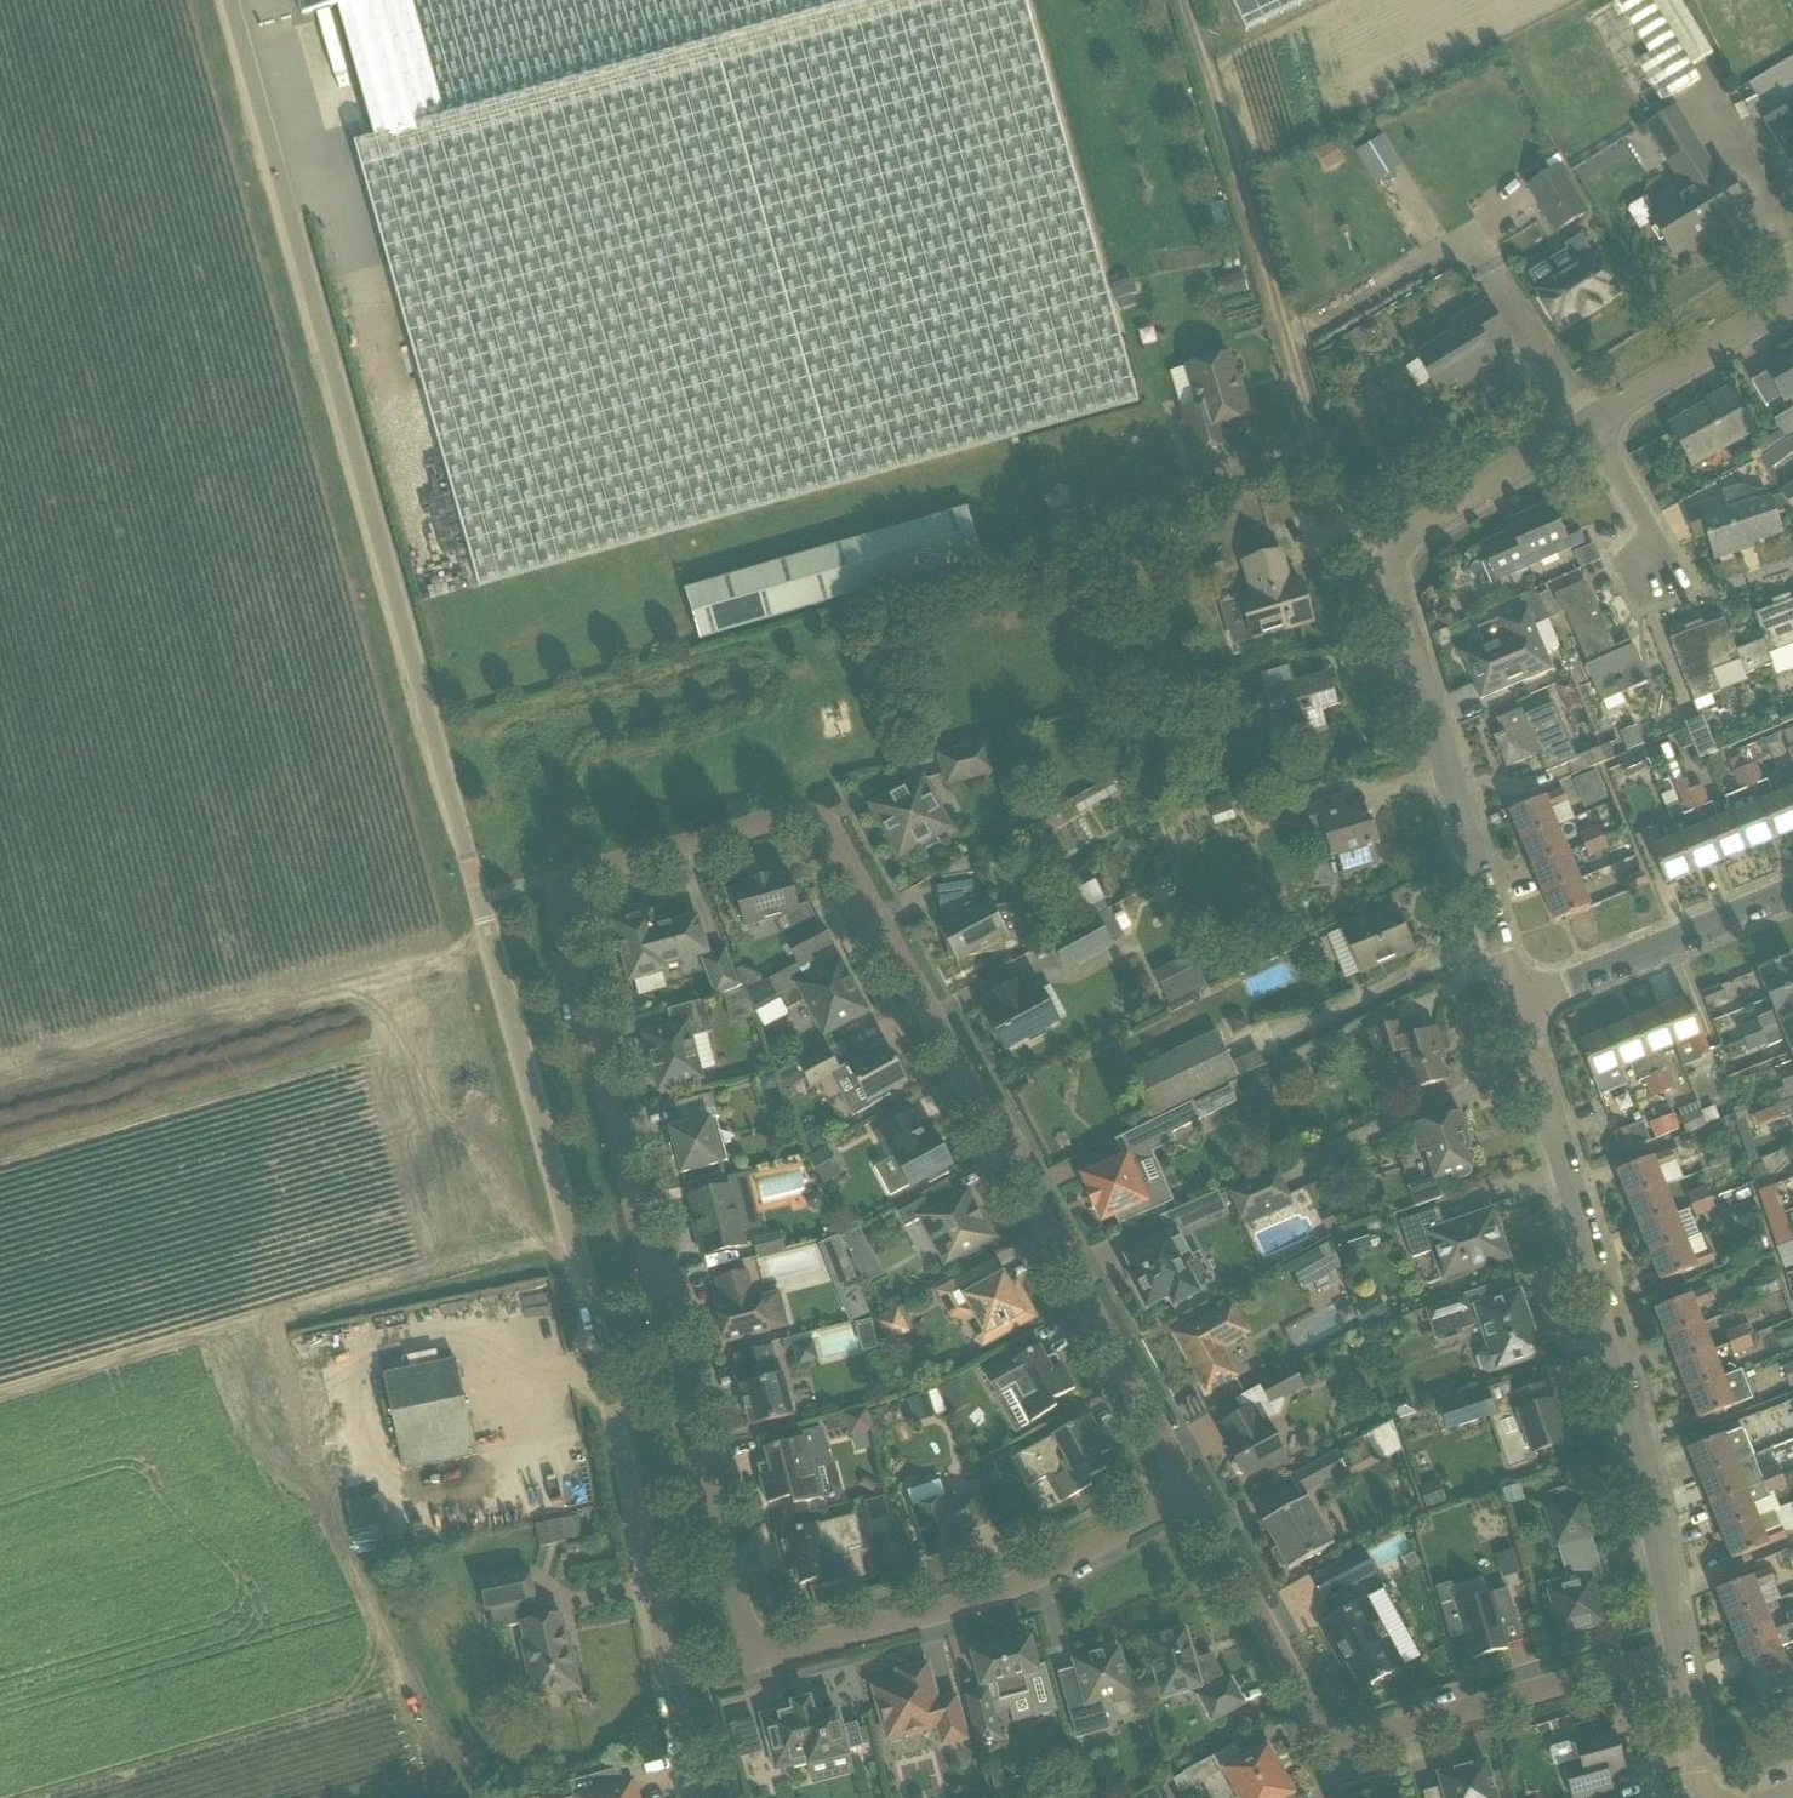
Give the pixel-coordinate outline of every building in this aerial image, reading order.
[(338,7),(375,140),(356,145),(479,587),(1138,402),(1025,0),(299,0),(304,16),(338,7)] [(1243,24),(1247,30),(1309,0),(1232,0),(1243,24)] [(1675,94),(1699,79),(1692,66),(1712,53),(1699,31),(1681,0),(1620,0),(1618,2),(1649,56),(1638,63),(1662,102),(1675,94)] [(1742,99),(1747,109),(1759,103),(1754,93),(1742,99)] [(1734,107),(1740,121),(1749,117),(1743,103),(1734,107)] [(1789,105),(1766,119),(1792,162),(1792,161),(1792,111),(1789,105)] [(1651,217),(1674,256),(1676,255),(1674,250),(1721,222),(1724,226),(1747,212),(1722,172),(1716,176),(1675,111),(1647,129),(1688,194),(1651,217)] [(1375,185),(1402,169),(1382,137),(1356,153),(1375,185)] [(1316,152),(1328,166),(1340,156),(1328,142),(1316,152)] [(1557,231),(1589,212),(1560,166),(1529,185),(1557,231)] [(1560,325),(1581,313),(1584,318),(1600,308),(1597,303),(1618,291),(1596,255),(1595,256),(1582,234),(1565,244),(1575,260),(1557,271),(1560,277),(1539,290),(1560,325)] [(1241,274),(1226,278),(1231,297),(1235,296),(1247,293),(1241,274)] [(1116,301),(1118,300),(1133,296),(1137,294),(1132,279),(1112,285),(1116,301)] [(1420,360),(1407,368),(1418,387),(1431,379),(1438,391),(1475,369),(1480,376),(1498,364),(1486,344),(1503,333),(1507,339),(1508,338),(1486,304),(1453,324),(1458,331),(1417,356),(1420,360)] [(1364,326),(1348,336),(1357,351),(1373,342),(1364,326)] [(1792,397),(1792,351),(1764,368),(1785,402),(1792,397)] [(1228,355),(1205,362),(1168,373),(1193,457),(1232,446),(1225,424),(1251,416),(1243,391),(1239,392),(1228,355)] [(1755,431),(1731,388),(1708,401),(1710,404),(1689,416),(1688,415),(1669,426),(1692,466),(1755,431)] [(1774,421),(1784,439),(1792,433),(1792,409),(1774,421)] [(1788,438),(1762,457),(1769,467),(1792,449),(1792,436),(1788,438)] [(1779,493),(1792,511),(1792,483),(1779,493)] [(1741,546),(1782,533),(1770,497),(1730,510),(1725,497),(1685,510),(1695,540),(1707,536),(1715,560),(1743,550),(1741,546)] [(1557,556),(1584,544),(1575,526),(1562,531),(1550,504),(1518,518),(1520,523),(1511,527),(1508,522),(1507,523),(1512,533),(1484,545),(1483,544),(1481,544),(1496,579),(1539,560),(1534,550),(1551,542),(1557,556)] [(686,590),(700,640),(982,558),(967,508),(686,590)] [(1580,569),(1600,560),(1593,545),(1573,554),(1580,569)] [(1252,641),(1312,622),(1300,582),(1284,587),(1282,578),(1287,577),(1280,552),(1244,563),(1253,596),(1240,600),(1252,641)] [(1203,560),(1207,576),(1224,571),(1219,555),(1203,560)] [(1600,702),(1650,680),(1633,646),(1617,654),(1585,583),(1557,596),(1563,611),(1568,609),(1592,661),(1584,664),(1600,702)] [(1548,592),(1537,597),(1548,621),(1558,617),(1548,592)] [(1548,621),(1537,597),(1537,595),(1520,602),(1523,609),(1500,619),(1506,634),(1461,654),(1475,686),(1493,678),(1498,691),(1494,692),(1495,694),(1553,668),(1535,626),(1548,621)] [(1792,670),(1792,600),(1791,601),(1792,603),(1784,606),(1781,598),(1771,602),(1774,608),(1754,615),(1764,639),(1749,644),(1758,668),(1772,663),(1778,676),(1792,670)] [(1455,613),(1450,609),(1444,609),(1439,615),(1440,621),(1445,625),(1452,625),(1456,620),(1455,613)] [(1744,673),(1758,668),(1749,644),(1735,649),(1724,620),(1704,627),(1702,621),(1693,625),(1696,633),(1688,636),(1687,634),(1670,640),(1693,700),(1710,694),(1719,690),(1747,680),(1744,673)] [(1269,713),(1282,709),(1291,706),(1302,739),(1328,731),(1322,711),(1338,706),(1329,675),(1296,685),(1290,667),(1258,677),(1269,713)] [(1562,700),(1577,693),(1571,680),(1556,687),(1562,700)] [(1157,710),(1155,701),(1153,697),(1137,702),(1140,715),(1157,710)] [(1525,717),(1523,714),(1522,710),(1497,721),(1502,733),(1493,737),(1506,768),(1539,754),(1547,773),(1569,764),(1573,775),(1606,762),(1606,760),(1601,748),(1575,758),(1553,705),(1525,717)] [(1717,753),(1703,716),(1684,723),(1687,729),(1694,746),(1699,759),(1717,753)] [(1620,733),(1627,752),(1644,745),(1637,726),(1620,733)] [(1694,746),(1687,729),(1675,734),(1681,750),(1694,746)] [(1014,736),(1000,739),(1004,752),(1018,748),(1014,736)] [(947,784),(994,772),(986,743),(940,756),(947,784)] [(1667,809),(1678,839),(1678,838),(1693,873),(1720,862),(1691,791),(1670,743),(1647,752),(1652,765),(1655,764),(1662,781),(1670,777),(1686,814),(1684,815),(1679,804),(1667,809)] [(1601,748),(1606,760),(1614,757),(1609,744),(1602,747),(1601,748)] [(1769,786),(1767,781),(1764,782),(1748,746),(1737,751),(1744,769),(1745,769),(1774,839),(1792,831),(1792,808),(1787,794),(1774,799),(1769,786)] [(1647,770),(1642,756),(1621,765),(1627,779),(1647,770)] [(1774,839),(1745,769),(1744,769),(1733,774),(1741,792),(1725,798),(1747,850),(1774,839)] [(1585,809),(1586,808),(1607,799),(1596,771),(1573,780),(1585,809)] [(922,778),(871,806),(878,819),(881,818),(889,832),(886,834),(899,857),(919,846),(923,852),(939,843),(935,837),(924,818),(940,810),(922,778)] [(1720,862),(1747,850),(1725,798),(1732,817),(1719,822),(1712,803),(1709,805),(1702,786),(1691,791),(1720,862)] [(1521,840),(1556,826),(1549,810),(1567,803),(1563,791),(1510,813),(1521,840)] [(1343,875),(1350,873),(1379,865),(1373,846),(1379,844),(1374,827),(1374,826),(1373,825),(1372,825),(1370,825),(1369,825),(1364,826),(1358,808),(1347,811),(1343,797),(1307,808),(1314,830),(1323,827),(1333,858),(1338,857),(1343,875)] [(1251,825),(1275,819),(1270,801),(1246,807),(1251,825)] [(1533,867),(1567,853),(1556,826),(1521,840),(1533,867)] [(1579,834),(1584,846),(1603,838),(1599,827),(1579,834)] [(1665,884),(1693,873),(1678,838),(1678,839),(1662,845),(1655,827),(1644,831),(1665,884)] [(1608,850),(1603,838),(1584,846),(1589,858),(1608,850)] [(1544,895),(1578,881),(1567,853),(1533,867),(1544,895)] [(971,875),(968,857),(941,872),(942,880),(971,875)] [(1628,892),(1647,885),(1642,873),(1623,880),(1628,892)] [(798,907),(789,874),(771,879),(770,877),(752,882),(753,884),(735,889),(737,899),(733,900),(738,918),(743,917),(745,926),(785,915),(794,932),(816,920),(808,904),(798,907)] [(1555,922),(1590,908),(1578,881),(1544,895),(1555,922)] [(971,882),(961,884),(937,888),(943,926),(939,928),(939,927),(938,928),(945,942),(948,960),(955,959),(957,963),(958,963),(958,962),(967,957),(1006,951),(1001,923),(988,899),(975,905),(971,882)] [(1105,900),(1095,882),(1075,894),(1069,897),(1080,915),(1105,900)] [(1122,934),(1136,928),(1123,901),(1110,907),(1122,934)] [(1358,974),(1382,964),(1404,955),(1397,937),(1406,933),(1395,908),(1340,931),(1358,974)] [(644,916),(643,913),(639,913),(635,914),(632,915),(628,916),(625,917),(621,919),(622,923),(616,924),(631,980),(665,970),(663,964),(706,952),(697,918),(654,930),(650,915),(644,916)] [(1098,918),(1051,943),(1066,971),(1113,946),(1098,918)] [(798,963),(832,944),(821,925),(787,944),(798,963)] [(716,995),(738,986),(725,952),(702,960),(716,995)] [(1192,956),(1154,974),(1169,1004),(1206,986),(1192,956)] [(1770,999),(1792,989),(1792,958),(1759,971),(1770,999)] [(868,1012),(856,990),(840,960),(796,984),(824,1036),(868,1012)] [(744,991),(762,982),(760,977),(742,969),(736,972),(744,991)] [(753,1014),(791,994),(780,974),(745,993),(753,1014)] [(1005,1051),(1060,1021),(1042,986),(1032,992),(1025,979),(983,1001),(992,1017),(988,1019),(1005,1051)] [(1706,1005),(1725,998),(1721,987),(1702,995),(1706,1005)] [(1770,999),(1775,1011),(1756,1018),(1757,1021),(1739,1028),(1743,1041),(1792,1021),(1792,989),(1770,999)] [(755,1018),(753,1014),(745,993),(744,991),(724,996),(732,1024),(755,1018)] [(1710,1053),(1688,1000),(1661,1012),(1675,1045),(1690,1039),(1698,1057),(1710,1053)] [(704,1001),(691,1004),(667,1011),(672,1028),(645,1035),(659,1090),(704,1078),(694,1036),(713,1031),(704,1001)] [(1675,1045),(1661,1012),(1634,1023),(1663,1093),(1674,1088),(1659,1052),(1675,1045)] [(1250,1027),(1247,1018),(1237,1013),(1227,1019),(1235,1035),(1250,1027)] [(1792,1052),(1792,1021),(1743,1041),(1748,1049),(1748,1051),(1767,1044),(1768,1046),(1775,1043),(1786,1039),(1791,1053),(1792,1052)] [(1663,1093),(1634,1023),(1607,1034),(1628,1086),(1628,1085),(1621,1067),(1633,1062),(1640,1081),(1644,1079),(1651,1097),(1663,1093)] [(1441,1050),(1435,1030),(1404,1039),(1399,1024),(1369,1033),(1377,1059),(1394,1054),(1406,1093),(1444,1081),(1435,1052),(1441,1050)] [(1129,1075),(1150,1119),(1237,1077),(1216,1033),(1129,1075)] [(1579,1045),(1600,1097),(1628,1086),(1607,1034),(1579,1045)] [(854,1117),(871,1107),(893,1096),(890,1092),(907,1082),(905,1078),(907,1073),(902,1065),(897,1063),(888,1047),(869,1058),(867,1054),(839,1069),(828,1050),(799,1066),(810,1088),(831,1077),(854,1117)] [(796,1068),(779,1077),(787,1090),(803,1081),(796,1068)] [(1263,1069),(1240,1080),(1248,1095),(1271,1084),(1263,1069)] [(765,1091),(780,1087),(775,1072),(761,1076),(765,1091)] [(1780,1078),(1784,1088),(1757,1098),(1762,1112),(1777,1106),(1789,1101),(1784,1088),(1792,1084),(1792,1073),(1780,1078)] [(1236,1081),(1228,1085),(1234,1098),(1242,1094),(1236,1081)] [(711,1120),(719,1118),(713,1093),(675,1103),(681,1127),(670,1130),(682,1174),(722,1164),(711,1120)] [(1115,1140),(1124,1159),(1083,1177),(1089,1192),(1086,1193),(1093,1209),(1096,1207),(1102,1222),(1118,1215),(1121,1221),(1150,1209),(1142,1191),(1165,1182),(1153,1153),(1149,1144),(1172,1133),(1200,1120),(1193,1103),(1115,1140)] [(1687,1134),(1706,1126),(1701,1112),(1697,1103),(1679,1110),(1682,1117),(1681,1118),(1687,1134)] [(1743,1106),(1739,1108),(1732,1110),(1737,1122),(1740,1121),(1745,1119),(1748,1117),(1743,1106)] [(1759,1129),(1782,1120),(1777,1107),(1754,1116),(1755,1117),(1751,1119),(1754,1129),(1758,1127),(1759,1129)] [(1414,1126),(1415,1128),(1421,1151),(1426,1150),(1434,1179),(1472,1169),(1467,1151),(1471,1150),(1460,1113),(1414,1126)] [(1636,1124),(1643,1121),(1639,1113),(1633,1115),(1636,1124)] [(890,1196),(909,1186),(910,1188),(952,1165),(935,1135),(927,1139),(913,1114),(880,1132),(880,1133),(876,1135),(889,1159),(875,1168),(890,1196)] [(1679,1130),(1673,1115),(1649,1124),(1655,1139),(1679,1130)] [(1636,1124),(1615,1133),(1623,1152),(1650,1141),(1643,1121),(1636,1124)] [(1732,1160),(1727,1149),(1713,1154),(1717,1166),(1732,1160)] [(823,1150),(809,1158),(823,1185),(838,1177),(823,1150)] [(1618,1173),(1629,1200),(1664,1186),(1656,1168),(1675,1161),(1671,1151),(1618,1173)] [(1768,1176),(1764,1163),(1753,1167),(1756,1179),(1768,1176)] [(1292,1205),(1275,1167),(1228,1188),(1245,1226),(1292,1205)] [(703,1257),(745,1246),(740,1225),(745,1223),(735,1186),(691,1197),(701,1237),(698,1238),(703,1257)] [(1629,1200),(1639,1227),(1675,1213),(1664,1186),(1629,1200)] [(1414,1207),(1414,1209),(1442,1198),(1438,1187),(1410,1195),(1414,1207)] [(1711,1199),(1711,1198),(1706,1187),(1687,1194),(1692,1207),(1711,1199)] [(992,1239),(982,1220),(967,1192),(931,1211),(924,1199),(898,1214),(906,1228),(921,1219),(946,1264),(961,1256),(963,1259),(979,1250),(977,1247),(992,1239)] [(822,1196),(816,1193),(810,1196),(807,1202),(809,1208),(815,1211),(821,1209),(824,1202),(822,1196)] [(1224,1212),(1217,1194),(1189,1206),(1197,1223),(1224,1212)] [(1696,1217),(1715,1210),(1711,1199),(1692,1207),(1696,1217)] [(1465,1272),(1489,1264),(1487,1258),(1506,1251),(1492,1210),(1444,1226),(1438,1207),(1399,1220),(1412,1258),(1433,1251),(1442,1279),(1446,1278),(1447,1281),(1466,1275),(1465,1272)] [(1335,1227),(1328,1212),(1319,1216),(1326,1231),(1335,1227)] [(1650,1255),(1685,1241),(1675,1213),(1639,1227),(1650,1255)] [(1368,1240),(1364,1228),(1335,1238),(1342,1257),(1371,1248),(1380,1245),(1377,1236),(1368,1240)] [(1198,1290),(1213,1281),(1198,1255),(1191,1259),(1176,1232),(1168,1236),(1126,1259),(1134,1273),(1128,1276),(1147,1310),(1168,1298),(1173,1307),(1199,1293),(1198,1290)] [(785,1248),(781,1233),(754,1240),(758,1255),(785,1248)] [(862,1234),(844,1244),(855,1263),(856,1264),(873,1255),(862,1234)] [(1739,1243),(1744,1257),(1764,1250),(1759,1236),(1758,1235),(1739,1243)] [(839,1238),(820,1245),(847,1315),(866,1307),(839,1238)] [(1289,1264),(1302,1289),(1341,1268),(1332,1241),(1289,1264)] [(1685,1241),(1650,1255),(1661,1282),(1714,1260),(1710,1249),(1705,1251),(1692,1256),(1685,1241)] [(1792,1267),(1792,1253),(1790,1244),(1777,1248),(1785,1270),(1792,1267)] [(967,1324),(973,1313),(989,1343),(1036,1318),(1021,1292),(1014,1295),(1003,1275),(1001,1277),(993,1262),(959,1281),(959,1280),(936,1292),(951,1320),(967,1324)] [(769,1332),(769,1331),(788,1326),(781,1292),(760,1298),(755,1299),(748,1272),(717,1280),(724,1307),(717,1309),(726,1343),(769,1332)] [(1778,1292),(1772,1275),(1772,1274),(1753,1282),(1756,1289),(1760,1300),(1779,1293),(1778,1292)] [(1667,1338),(1702,1324),(1695,1307),(1713,1299),(1709,1289),(1656,1311),(1667,1338)] [(1487,1348),(1481,1350),(1478,1356),(1483,1370),(1489,1373),(1542,1355),(1520,1291),(1474,1306),(1481,1326),(1487,1348)] [(1430,1325),(1469,1311),(1464,1295),(1424,1308),(1430,1325)] [(1380,1318),(1368,1298),(1354,1306),(1366,1326),(1380,1318)] [(1251,1334),(1235,1304),(1177,1336),(1207,1391),(1238,1374),(1224,1349),(1251,1334)] [(876,1323),(888,1345),(911,1333),(899,1311),(876,1323)] [(856,1326),(859,1347),(873,1345),(870,1324),(856,1326)] [(1678,1365),(1712,1352),(1702,1324),(1667,1338),(1678,1365)] [(1725,1332),(1730,1345),(1749,1337),(1744,1325),(1725,1332)] [(1782,1332),(1788,1348),(1792,1346),(1792,1328),(1782,1332)] [(1753,1348),(1749,1337),(1730,1345),(1734,1355),(1753,1348)] [(798,1367),(819,1361),(813,1341),(793,1347),(798,1367)] [(1010,1391),(1029,1424),(1057,1408),(1053,1401),(1075,1389),(1062,1365),(1052,1371),(1039,1347),(986,1377),(997,1398),(1010,1391)] [(752,1427),(775,1421),(795,1415),(784,1374),(780,1375),(773,1348),(737,1357),(745,1386),(741,1387),(745,1400),(741,1401),(744,1415),(748,1414),(752,1427)] [(436,1351),(407,1357),(410,1369),(439,1363),(436,1351)] [(1741,1371),(1736,1372),(1722,1377),(1712,1352),(1678,1365),(1688,1393),(1741,1372),(1741,1371)] [(404,1470),(477,1455),(457,1360),(385,1376),(404,1470)] [(1792,1387),(1792,1363),(1783,1366),(1790,1388),(1792,1387)] [(1258,1387),(1269,1407),(1300,1390),(1289,1370),(1258,1387)] [(1741,1372),(1688,1393),(1699,1420),(1752,1399),(1741,1372)] [(940,1390),(947,1404),(965,1394),(958,1380),(940,1390)] [(1510,1467),(1533,1459),(1531,1454),(1566,1442),(1559,1420),(1563,1419),(1551,1383),(1507,1398),(1518,1432),(1500,1438),(1497,1445),(1503,1463),(1510,1467)] [(1438,1407),(1446,1430),(1496,1413),(1488,1390),(1438,1407)] [(912,1417),(935,1410),(933,1406),(930,1396),(929,1394),(907,1401),(912,1417)] [(1393,1421),(1409,1415),(1404,1399),(1388,1405),(1393,1421)] [(1283,1458),(1286,1456),(1267,1423),(1265,1424),(1255,1407),(1219,1427),(1229,1444),(1226,1445),(1235,1460),(1231,1466),(1237,1475),(1243,1475),(1245,1479),(1265,1468),(1268,1473),(1285,1463),(1283,1458)] [(845,1416),(848,1428),(851,1437),(874,1432),(868,1409),(845,1414),(845,1416)] [(1084,1420),(1016,1457),(1032,1486),(1046,1478),(1049,1484),(1058,1479),(1069,1499),(1092,1486),(1088,1479),(1106,1470),(1099,1457),(1109,1451),(1105,1445),(1096,1443),(1084,1420)] [(1403,1451),(1393,1422),(1393,1421),(1391,1422),(1365,1437),(1380,1464),(1403,1451)] [(794,1506),(821,1498),(812,1467),(832,1462),(822,1428),(802,1433),(804,1439),(765,1449),(772,1474),(761,1477),(768,1504),(792,1498),(794,1506)] [(1753,1457),(1744,1433),(1742,1429),(1689,1450),(1700,1478),(1753,1457)] [(1300,1496),(1347,1471),(1337,1453),(1290,1479),(1300,1496)] [(1700,1478),(1711,1505),(1781,1476),(1777,1465),(1759,1472),(1753,1457),(1700,1478)] [(993,1461),(977,1468),(986,1489),(1002,1482),(993,1461)] [(1711,1505),(1722,1532),(1775,1511),(1774,1510),(1756,1517),(1751,1505),(1770,1498),(1769,1495),(1787,1488),(1781,1476),(1711,1505)] [(1424,1511),(1445,1505),(1438,1483),(1417,1489),(1424,1511)] [(1506,1505),(1524,1500),(1521,1485),(1502,1490),(1506,1505)] [(342,1500),(350,1529),(387,1519),(380,1490),(342,1500)] [(985,1524),(977,1501),(974,1491),(914,1511),(930,1558),(962,1547),(956,1531),(963,1528),(964,1531),(985,1524)] [(863,1503),(869,1524),(890,1518),(884,1497),(863,1503)] [(1289,1570),(1333,1546),(1307,1499),(1263,1523),(1278,1550),(1273,1552),(1282,1568),(1286,1565),(1289,1570)] [(1592,1536),(1583,1504),(1582,1501),(1547,1511),(1557,1546),(1559,1546),(1568,1579),(1576,1577),(1578,1585),(1573,1594),(1551,1600),(1561,1634),(1586,1627),(1587,1628),(1598,1625),(1598,1624),(1603,1623),(1592,1582),(1602,1579),(1590,1537),(1592,1536)] [(1786,1539),(1775,1511),(1722,1532),(1733,1560),(1786,1539)] [(857,1515),(782,1534),(776,1536),(786,1574),(797,1571),(800,1585),(820,1580),(822,1588),(847,1581),(842,1559),(851,1557),(849,1551),(865,1546),(857,1515)] [(565,1544),(565,1541),(561,1521),(536,1526),(541,1548),(565,1544)] [(1503,1578),(1519,1573),(1512,1550),(1496,1555),(1503,1578)] [(1311,1580),(1324,1604),(1373,1577),(1360,1554),(1311,1580)] [(1414,1554),(1404,1560),(1410,1570),(1420,1564),(1414,1554)] [(479,1577),(486,1611),(535,1600),(528,1566),(479,1577)] [(1717,1592),(1728,1619),(1762,1606),(1762,1605),(1780,1598),(1770,1571),(1717,1592)] [(1516,1620),(1509,1597),(1507,1588),(1456,1603),(1472,1659),(1507,1650),(1500,1624),(1516,1620)] [(1399,1669),(1403,1667),(1366,1599),(1319,1625),(1332,1649),(1337,1646),(1361,1690),(1385,1677),(1388,1682),(1402,1674),(1399,1669)] [(1762,1606),(1728,1619),(1739,1647),(1792,1626),(1792,1611),(1785,1614),(1785,1611),(1767,1618),(1762,1606)] [(535,1698),(580,1689),(571,1649),(568,1650),(561,1616),(523,1624),(527,1643),(523,1643),(535,1698)] [(1749,1674),(1784,1661),(1779,1647),(1792,1642),(1792,1626),(1739,1647),(1749,1674)] [(1212,1721),(1243,1704),(1231,1681),(1228,1683),(1212,1655),(1193,1660),(1185,1631),(1174,1634),(1173,1630),(1157,1634),(1158,1639),(1147,1642),(1162,1698),(1196,1688),(1201,1697),(1200,1698),(1212,1721)] [(1003,1741),(993,1703),(1029,1694),(1024,1675),(1037,1672),(1029,1640),(1009,1645),(1009,1644),(991,1649),(991,1650),(972,1655),(983,1696),(969,1700),(981,1746),(1003,1741)] [(1108,1696),(1134,1689),(1128,1669),(1124,1670),(1118,1649),(1114,1650),(1113,1646),(1097,1650),(1098,1655),(1074,1661),(1078,1676),(1061,1680),(1077,1738),(1109,1730),(1104,1712),(1100,1713),(1098,1702),(1109,1699),(1108,1696)] [(1792,1689),(1792,1684),(1784,1661),(1749,1674),(1760,1702),(1792,1689)] [(941,1748),(968,1741),(956,1697),(938,1702),(928,1665),(907,1670),(910,1679),(874,1689),(888,1742),(936,1730),(941,1748)] [(812,1719),(808,1704),(807,1701),(791,1705),(792,1709),(761,1717),(774,1766),(786,1762),(787,1766),(806,1761),(807,1765),(846,1755),(845,1750),(860,1746),(856,1731),(855,1725),(839,1729),(835,1713),(812,1719)] [(739,1759),(763,1753),(755,1719),(730,1725),(739,1759)] [(1576,1743),(1574,1744),(1580,1762),(1563,1767),(1572,1797),(1588,1797),(1614,1791),(1609,1774),(1626,1769),(1615,1732),(1601,1736),(1597,1722),(1572,1729),(1576,1743)] [(856,1731),(860,1746),(869,1744),(865,1729),(856,1731)] [(1238,1797),(1289,1797),(1294,1795),(1268,1746),(1223,1771),(1238,1797)] [(487,1761),(480,1749),(463,1759),(470,1771),(487,1761)] [(1194,1761),(1190,1753),(1186,1752),(1171,1760),(1177,1771),(1194,1761)] [(1211,1758),(1184,1774),(1192,1788),(1219,1773),(1211,1758)] [(1456,1771),(1439,1776),(1442,1787),(1423,1793),(1425,1797),(1496,1797),(1486,1762),(1456,1771)] [(869,1765),(872,1778),(879,1776),(876,1763),(869,1765)] [(1004,1782),(993,1784),(997,1797),(999,1797),(1023,1792),(1020,1778),(1004,1782)] [(632,1783),(578,1797),(636,1797),(632,1783)] [(1145,1797),(1173,1797),(1166,1785),(1145,1797)] [(967,1792),(969,1797),(987,1797),(985,1787),(967,1792)] [(1396,1788),(1373,1795),(1372,1793),(1358,1797),(1398,1797),(1396,1788)]
